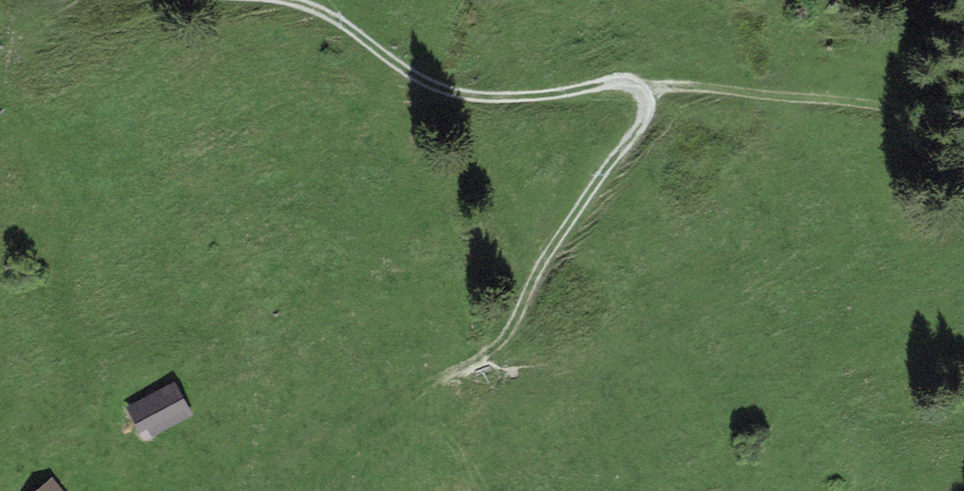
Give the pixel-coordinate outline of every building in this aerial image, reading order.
[(143,438),(193,411),(175,378),(125,404),(143,438)] [(52,474),(30,490),(66,490),(52,474)]
